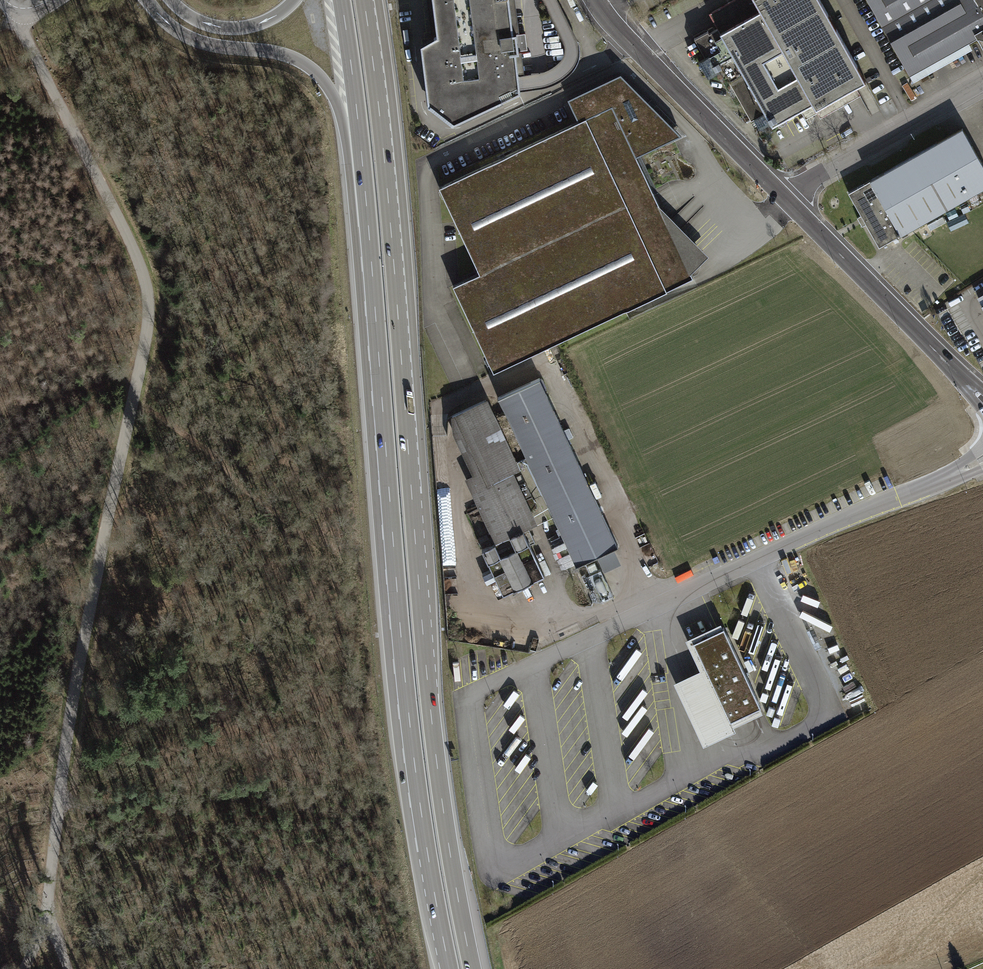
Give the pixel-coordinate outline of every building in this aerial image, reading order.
[(437,35),(420,44),(428,104),(452,123),(520,91),(519,81),(515,53),(525,52),(523,32),(513,33),(509,0),(432,0),(437,35)] [(820,0),(732,0),(709,13),(717,28),(709,32),(708,30),(694,38),(705,57),(698,61),(708,77),(719,71),(717,69),(720,67),(751,121),(753,119),(759,129),(770,123),(772,126),(812,103),(815,109),(866,80),(820,0)] [(909,76),(978,38),(982,47),(982,0),(867,0),(909,76)] [(677,138),(619,76),(566,102),(577,124),(435,193),(479,281),(452,294),(491,375),(690,280),(706,259),(657,207),(633,158),(677,138)] [(848,192),(879,246),(982,188),(982,165),(962,128),(848,192)] [(539,378),(497,397),(576,565),(618,546),(539,378)] [(452,416),(453,432),(472,475),(466,477),(472,490),(512,472),(518,469),(486,400),(452,416)] [(512,472),(472,490),(496,542),(482,549),(503,595),(544,576),(530,544),(535,542),(528,527),(536,524),(530,511),(537,508),(525,481),(518,485),(512,472)] [(700,669),(673,681),(703,745),(736,730),(734,725),(762,712),(760,706),(730,720),(693,642),(708,635),(712,643),(728,636),(724,627),(723,628),(721,622),(685,639),(700,669)] [(761,706),(728,636),(712,643),(708,635),(693,642),(730,720),(760,706),(761,706)] [(653,755),(645,764),(649,767),(657,759),(653,755)]
